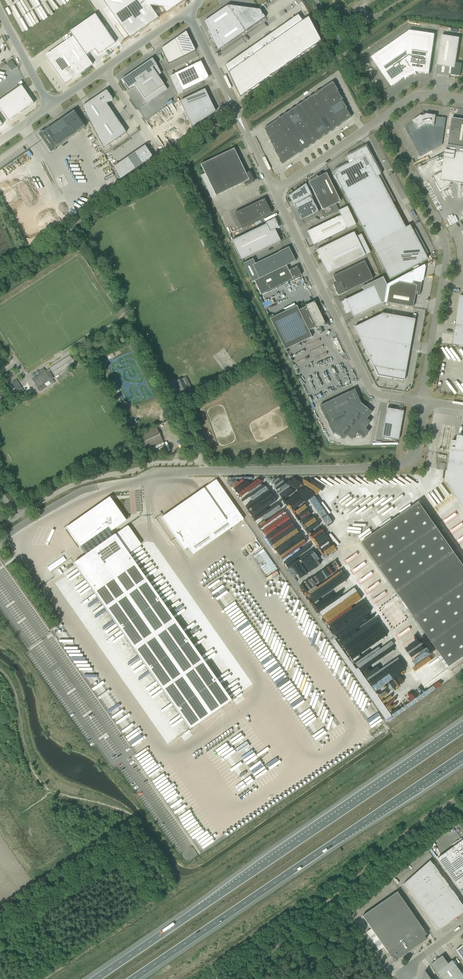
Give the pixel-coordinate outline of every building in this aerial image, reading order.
[(129,38),(158,18),(150,6),(162,8),(166,13),(185,0),(184,0),(102,0),(129,38)] [(228,5),(206,20),(212,29),(208,31),(211,35),(211,36),(214,40),(213,41),(216,45),(221,42),(224,46),(245,31),(265,18),(260,10),(249,8),(244,11),(242,8),(238,11),(235,6),(228,5)] [(95,15),(70,32),(86,56),(95,50),(98,55),(115,43),(95,15)] [(321,41),(308,17),(302,21),(298,15),(274,31),(275,31),(258,43),(259,44),(250,50),(249,48),(248,50),(232,61),(233,62),(226,67),(225,65),(225,66),(240,98),(321,41)] [(371,58),(391,87),(392,86),(402,79),(403,79),(404,78),(413,71),(416,72),(417,72),(418,72),(428,74),(429,74),(435,35),(409,31),(371,58)] [(168,64),(195,51),(186,32),(161,49),(168,64)] [(462,64),(456,63),(459,38),(442,35),(438,60),(437,65),(452,67),(450,75),(460,76),(462,64)] [(55,56),(49,60),(65,84),(92,65),(73,37),(51,51),(55,56)] [(12,58),(7,61),(11,68),(16,66),(12,58)] [(164,85),(152,68),(157,65),(152,59),(121,80),(128,89),(135,84),(144,99),(164,85)] [(208,78),(204,70),(200,62),(174,74),(182,91),(204,81),(204,80),(208,78)] [(338,91),(335,87),(333,83),(332,83),(332,82),(318,92),(317,92),(314,94),(315,94),(311,96),(308,98),(305,101),(305,100),(302,102),(302,103),(299,105),(298,105),(295,107),(296,107),(292,109),(289,111),(289,112),(286,114),(286,113),(283,116),(280,118),(279,118),(276,120),(277,120),(263,129),(266,133),(269,137),(268,138),(270,142),(273,146),(274,146),(272,147),(275,151),(274,151),(277,155),(278,155),(278,156),(277,156),(279,160),(282,164),(282,165),(299,153),(299,154),(302,152),(302,151),(305,149),(306,149),(309,147),(312,145),(315,143),(315,142),(318,140),(318,141),(322,138),(321,138),(325,136),(328,134),(331,131),(331,132),(334,130),(334,129),(337,127),(338,127),(341,125),(340,125),(351,118),(348,114),(349,114),(346,110),(345,110),(346,109),(344,105),(341,101),(341,100),(342,100),(340,96),(337,92),(337,91),(338,91)] [(0,100),(0,109),(8,121),(33,104),(21,86),(0,100)] [(215,112),(205,89),(180,101),(192,127),(197,124),(197,123),(203,119),(203,120),(215,112)] [(101,94),(82,107),(103,148),(126,133),(106,104),(113,99),(110,95),(106,90),(101,94)] [(55,148),(85,127),(74,111),(43,132),(43,131),(38,134),(51,153),(56,150),(55,149),(55,148)] [(413,122),(405,128),(420,157),(442,145),(446,118),(436,117),(436,115),(426,114),(426,115),(421,116),(421,115),(412,121),(413,122)] [(452,118),(448,145),(462,147),(462,120),(452,118)] [(153,157),(145,146),(127,158),(135,170),(153,157)] [(348,164),(332,172),(371,246),(389,279),(427,259),(410,225),(405,228),(378,175),(380,174),(376,166),(372,168),(367,160),(372,158),(366,146),(345,157),(348,164)] [(200,165),(216,196),(243,183),(245,186),(253,182),(249,172),(246,174),(234,149),(200,165)] [(445,150),(442,173),(441,173),(441,172),(433,177),(440,190),(451,185),(451,184),(451,182),(462,184),(462,153),(445,150)] [(309,183),(323,210),(340,202),(326,173),(317,178),(318,179),(315,180),(315,179),(309,183)] [(294,205),(302,220),(319,212),(305,185),(297,191),(298,192),(293,195),(291,195),(290,198),(292,198),(295,204),(294,205)] [(235,213),(242,227),(270,214),(263,199),(235,213)] [(356,225),(349,211),(307,232),(308,232),(310,231),(312,237),(310,238),(314,244),(313,245),(314,245),(347,229),(356,225)] [(275,229),(278,228),(277,224),(276,224),(274,220),(271,221),(265,223),(266,224),(232,241),(241,261),(281,242),(275,229)] [(323,263),(326,261),(331,272),(365,256),(354,232),(316,251),(317,251),(318,251),(323,263)] [(286,266),(295,261),(295,260),(294,261),(288,248),(279,252),(255,264),(252,258),(242,263),(252,282),(254,281),(261,295),(279,286),(301,275),(300,272),(299,272),(299,270),(297,266),(288,270),(286,266)] [(336,283),(333,285),(338,296),(373,279),(364,261),(333,276),(336,283)] [(341,302),(346,311),(350,309),(354,317),(381,304),(384,303),(386,287),(386,285),(382,277),(362,287),(364,291),(341,302)] [(386,287),(384,303),(386,303),(413,308),(415,295),(419,296),(421,283),(413,281),(412,285),(398,282),(389,287),(386,287)] [(453,345),(462,347),(462,296),(460,296),(453,345)] [(305,307),(299,310),(297,306),(270,319),(285,350),(312,337),(309,331),(315,328),(316,329),(325,324),(314,301),(305,306),(305,307)] [(377,376),(404,381),(409,351),(411,341),(415,319),(383,314),(354,327),(361,343),(377,376)] [(108,360),(105,354),(100,357),(103,363),(108,360)] [(50,368),(55,376),(75,364),(70,355),(50,368)] [(44,384),(53,378),(48,370),(32,380),(35,385),(36,385),(38,388),(37,388),(40,392),(46,388),(44,384)] [(176,381),(181,392),(187,389),(191,388),(186,377),(182,378),(176,381)] [(12,382),(20,395),(24,392),(16,380),(12,382)] [(333,434),(336,433),(344,439),(346,435),(351,440),(357,433),(363,438),(369,432),(365,429),(370,422),(366,419),(372,413),(360,403),(357,395),(354,389),(320,406),(319,406),(333,434)] [(381,437),(398,440),(403,415),(386,412),(381,437)] [(138,435),(145,450),(163,442),(156,426),(138,435)] [(452,441),(446,483),(462,508),(462,442),(452,441)] [(216,480),(162,518),(184,550),(239,512),(216,480)] [(231,488),(242,504),(247,501),(249,503),(265,492),(259,482),(255,485),(252,480),(244,485),(242,482),(238,485),(236,482),(232,485),(233,487),(231,488)] [(109,499),(68,528),(71,533),(70,534),(76,542),(77,541),(81,546),(84,544),(90,552),(73,563),(190,729),(231,700),(115,534),(114,535),(111,531),(115,528),(115,527),(125,520),(109,499)] [(365,547),(449,667),(462,658),(462,565),(419,502),(362,543),(365,547)] [(283,563),(287,569),(300,561),(301,561),(301,558),(307,554),(307,549),(305,549),(293,556),(292,554),(286,554),(286,552),(297,545),(297,540),(302,537),(295,526),(296,527),(290,518),(282,524),(280,521),(278,521),(262,531),(262,533),(283,566),(283,563)] [(437,859),(462,895),(462,840),(437,859)] [(437,931),(462,912),(462,906),(430,861),(403,884),(437,931)] [(397,892),(381,903),(412,949),(426,939),(424,936),(427,935),(423,929),(397,892)] [(412,949),(381,903),(362,916),(388,953),(391,958),(392,957),(394,958),(393,959),(393,960),(394,961),(394,962),(395,962),(396,962),(397,961),(397,960),(397,959),(396,958),(397,957),(398,958),(412,949)] [(434,968),(441,978),(462,978),(462,974),(453,960),(449,963),(443,955),(431,964),(434,968)]
